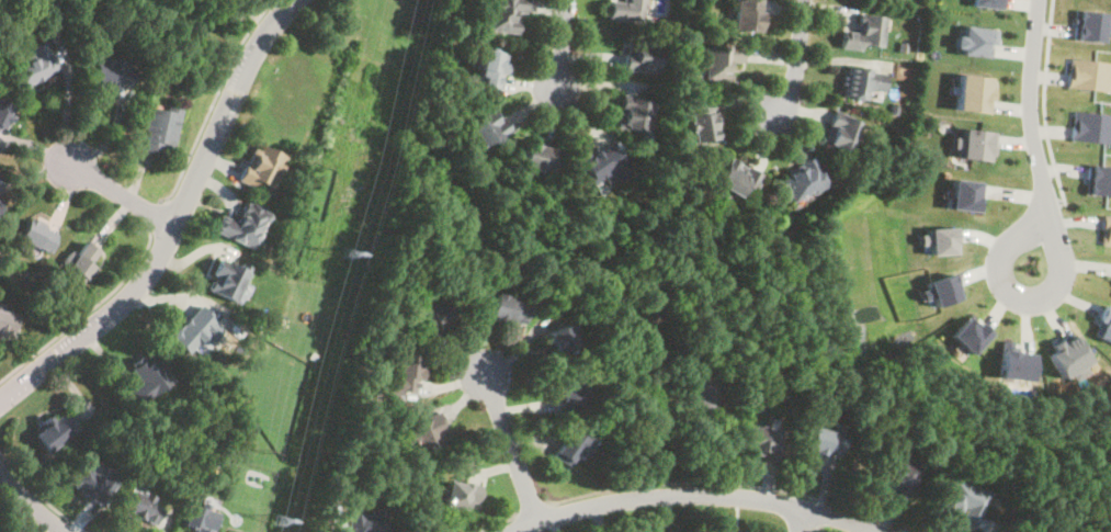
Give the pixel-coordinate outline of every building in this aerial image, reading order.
[(486,31),(513,34),(515,13),(524,14),(526,0),(489,0),(486,31)] [(646,23),(649,0),(620,0),(620,2),(608,1),(605,18),(646,23)] [(749,0),(736,0),(733,31),(759,33),(762,1),(749,0)] [(1003,9),(1004,0),(972,0),(972,5),(1003,9)] [(1107,41),(1107,30),(1110,30),(1110,11),(1077,9),(1076,39),(1107,41)] [(883,49),(884,15),(857,15),(857,33),(840,32),(840,48),(883,49)] [(953,52),(987,54),(988,43),(997,44),(998,29),(963,25),(962,34),(955,33),(953,52)] [(56,73),(43,38),(26,44),(32,58),(8,67),(15,88),(56,73)] [(657,72),(657,41),(624,41),(624,72),(657,72)] [(701,78),(727,82),(733,48),(707,44),(701,78)] [(476,88),(497,91),(503,53),(468,47),(465,67),(478,69),(476,88)] [(131,76),(125,75),(125,59),(90,57),(89,87),(131,88),(131,76)] [(1070,58),(1068,87),(1110,90),(1110,60),(1070,58)] [(886,73),(848,66),(841,95),(880,103),(886,73)] [(984,112),(985,100),(989,100),(990,76),(956,73),(954,110),(984,112)] [(615,127),(645,133),(650,102),(620,97),(615,127)] [(712,98),(687,103),(694,144),(718,139),(712,98)] [(0,100),(0,128),(11,105),(0,100)] [(181,112),(149,104),(138,149),(170,157),(181,112)] [(465,125),(481,149),(508,132),(491,107),(465,125)] [(1075,110),(1072,138),(1110,143),(1110,113),(1075,110)] [(821,143),(850,152),(860,123),(832,113),(821,143)] [(995,132),(961,127),(959,136),(954,136),(951,156),(990,161),(995,132)] [(578,157),(594,191),(627,173),(611,140),(578,157)] [(519,171),(553,181),(560,150),(526,142),(519,171)] [(237,181),(273,194),(287,158),(251,145),(237,181)] [(778,174),(791,202),(826,185),(813,158),(778,174)] [(753,194),(762,174),(726,159),(714,186),(739,197),(742,189),(753,194)] [(1090,163),(1086,192),(1110,195),(1110,166),(1090,163)] [(978,212),(983,182),(951,178),(946,207),(978,212)] [(256,248),(270,210),(243,201),(237,223),(218,216),(213,234),(256,248)] [(1104,213),(1100,242),(1110,244),(1110,214),(1104,213)] [(14,240),(47,253),(56,233),(23,219),(14,240)] [(925,227),(925,233),(916,234),(917,244),(927,244),(927,253),(956,252),(956,240),(953,240),(953,226),(925,227)] [(76,288),(101,256),(83,241),(58,274),(76,288)] [(205,290),(235,302),(248,271),(218,259),(205,290)] [(959,297),(950,272),(923,281),(926,287),(917,291),(920,299),(929,296),(933,306),(959,297)] [(526,303),(490,295),(486,316),(522,324),(526,303)] [(411,320),(428,338),(452,314),(435,297),(411,320)] [(1103,304),(1091,333),(1110,341),(1110,307),(1103,304)] [(189,359),(219,327),(197,306),(167,338),(189,359)] [(14,338),(19,314),(0,311),(0,336),(14,338)] [(968,353),(988,332),(967,313),(948,335),(968,353)] [(575,347),(565,324),(545,332),(554,355),(575,347)] [(1045,346),(1059,376),(1089,363),(1075,332),(1045,346)] [(1032,352),(1018,351),(1019,342),(1000,340),(997,376),(1030,380),(1032,352)] [(140,378),(128,390),(143,405),(173,374),(152,352),(134,372),(140,378)] [(385,395),(418,396),(420,355),(387,353),(385,395)] [(557,410),(577,410),(577,378),(557,378),(557,410)] [(723,390),(712,390),(712,378),(691,378),(691,404),(723,404),(723,390)] [(48,418),(29,432),(45,453),(76,430),(63,411),(50,420),(48,418)] [(435,416),(410,427),(422,453),(447,442),(435,416)] [(779,427),(742,427),(742,459),(779,459),(779,427)] [(568,469),(591,443),(572,428),(551,454),(568,469)] [(838,456),(842,434),(808,428),(804,449),(838,456)] [(903,502),(917,468),(882,454),(871,482),(889,489),(886,496),(903,502)] [(103,507),(117,480),(79,459),(64,485),(103,507)] [(987,493),(951,479),(941,508),(960,514),(956,522),(974,529),(987,493)] [(479,509),(480,484),(446,483),(445,508),(479,509)] [(162,501),(128,488),(118,512),(152,525),(162,501)] [(192,531),(209,531),(215,513),(186,506),(181,525),(193,529),(192,531)] [(345,514),(348,531),(386,531),(383,510),(345,514)]
